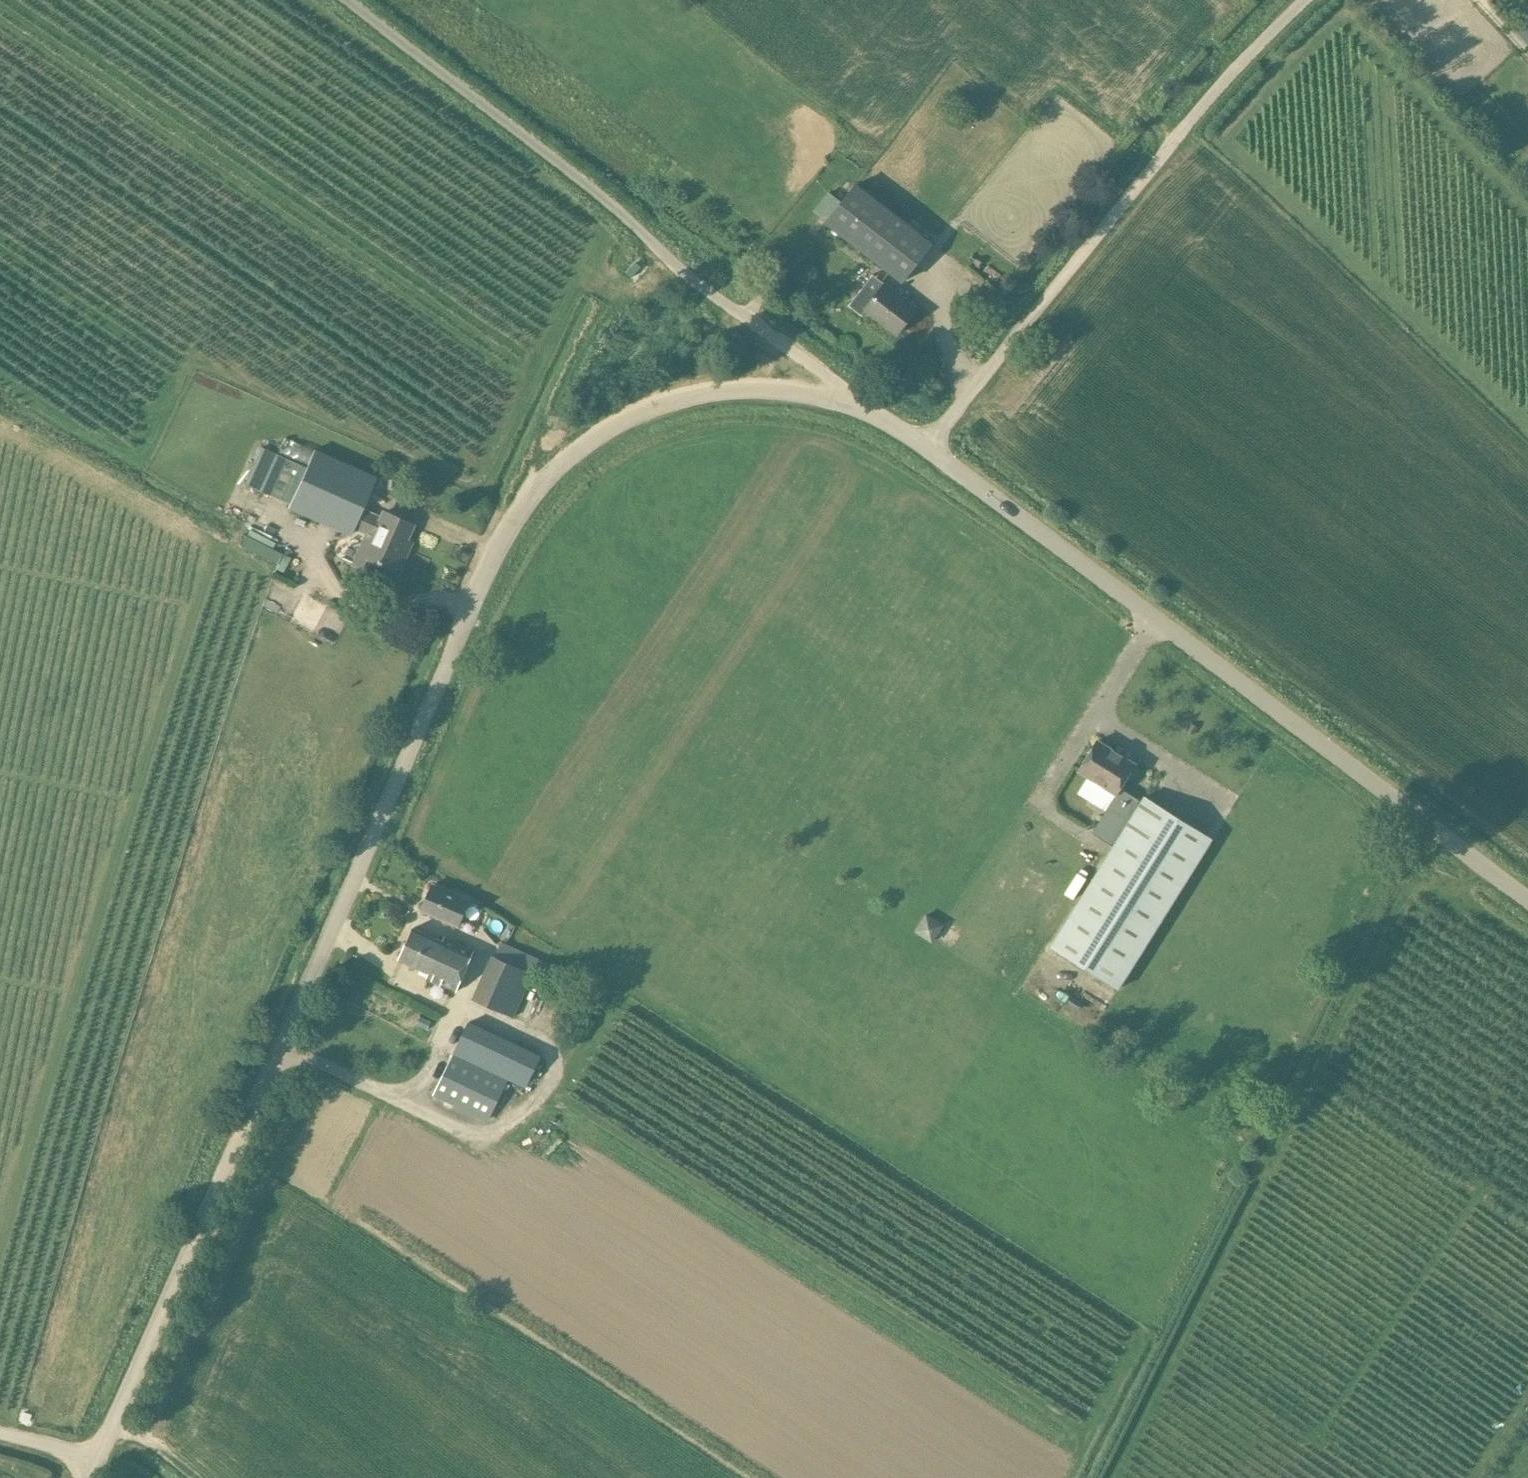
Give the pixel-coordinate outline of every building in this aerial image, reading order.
[(857,182),(826,222),(904,283),(935,243),(857,182)] [(918,308),(886,284),(874,274),(867,283),(850,304),(863,315),(867,309),(898,333),(918,308)] [(245,484),(289,504),(305,467),(261,447),(245,484)] [(287,508),(350,536),(353,529),(363,507),(376,477),(314,448),(305,467),(289,504),(287,508)] [(366,535),(353,564),(369,571),(374,560),(393,569),(395,565),(400,568),(406,555),(400,552),(412,526),(383,513),(382,516),(363,507),(353,529),(364,534),(366,535)] [(238,547),(283,567),(289,555),(271,547),(274,540),(246,528),(238,547)] [(1092,833),(1114,846),(1142,801),(1120,788),(1135,764),(1098,740),(1079,771),(1116,794),(1092,833)] [(1114,846),(1051,946),(1119,989),(1213,839),(1145,797),(1142,801),(1114,846)] [(434,885),(423,910),(460,926),(471,901),(434,885)] [(925,913),(915,929),(932,939),(942,923),(925,913)] [(443,941),(415,928),(400,959),(429,972),(427,977),(456,991),(475,950),(445,937),(443,941)] [(502,942),(496,956),(533,973),(539,959),(502,942)] [(542,1056),(469,1021),(434,1095),(488,1121),(509,1078),(533,1089),(536,1081),(531,1078),(542,1056)]
